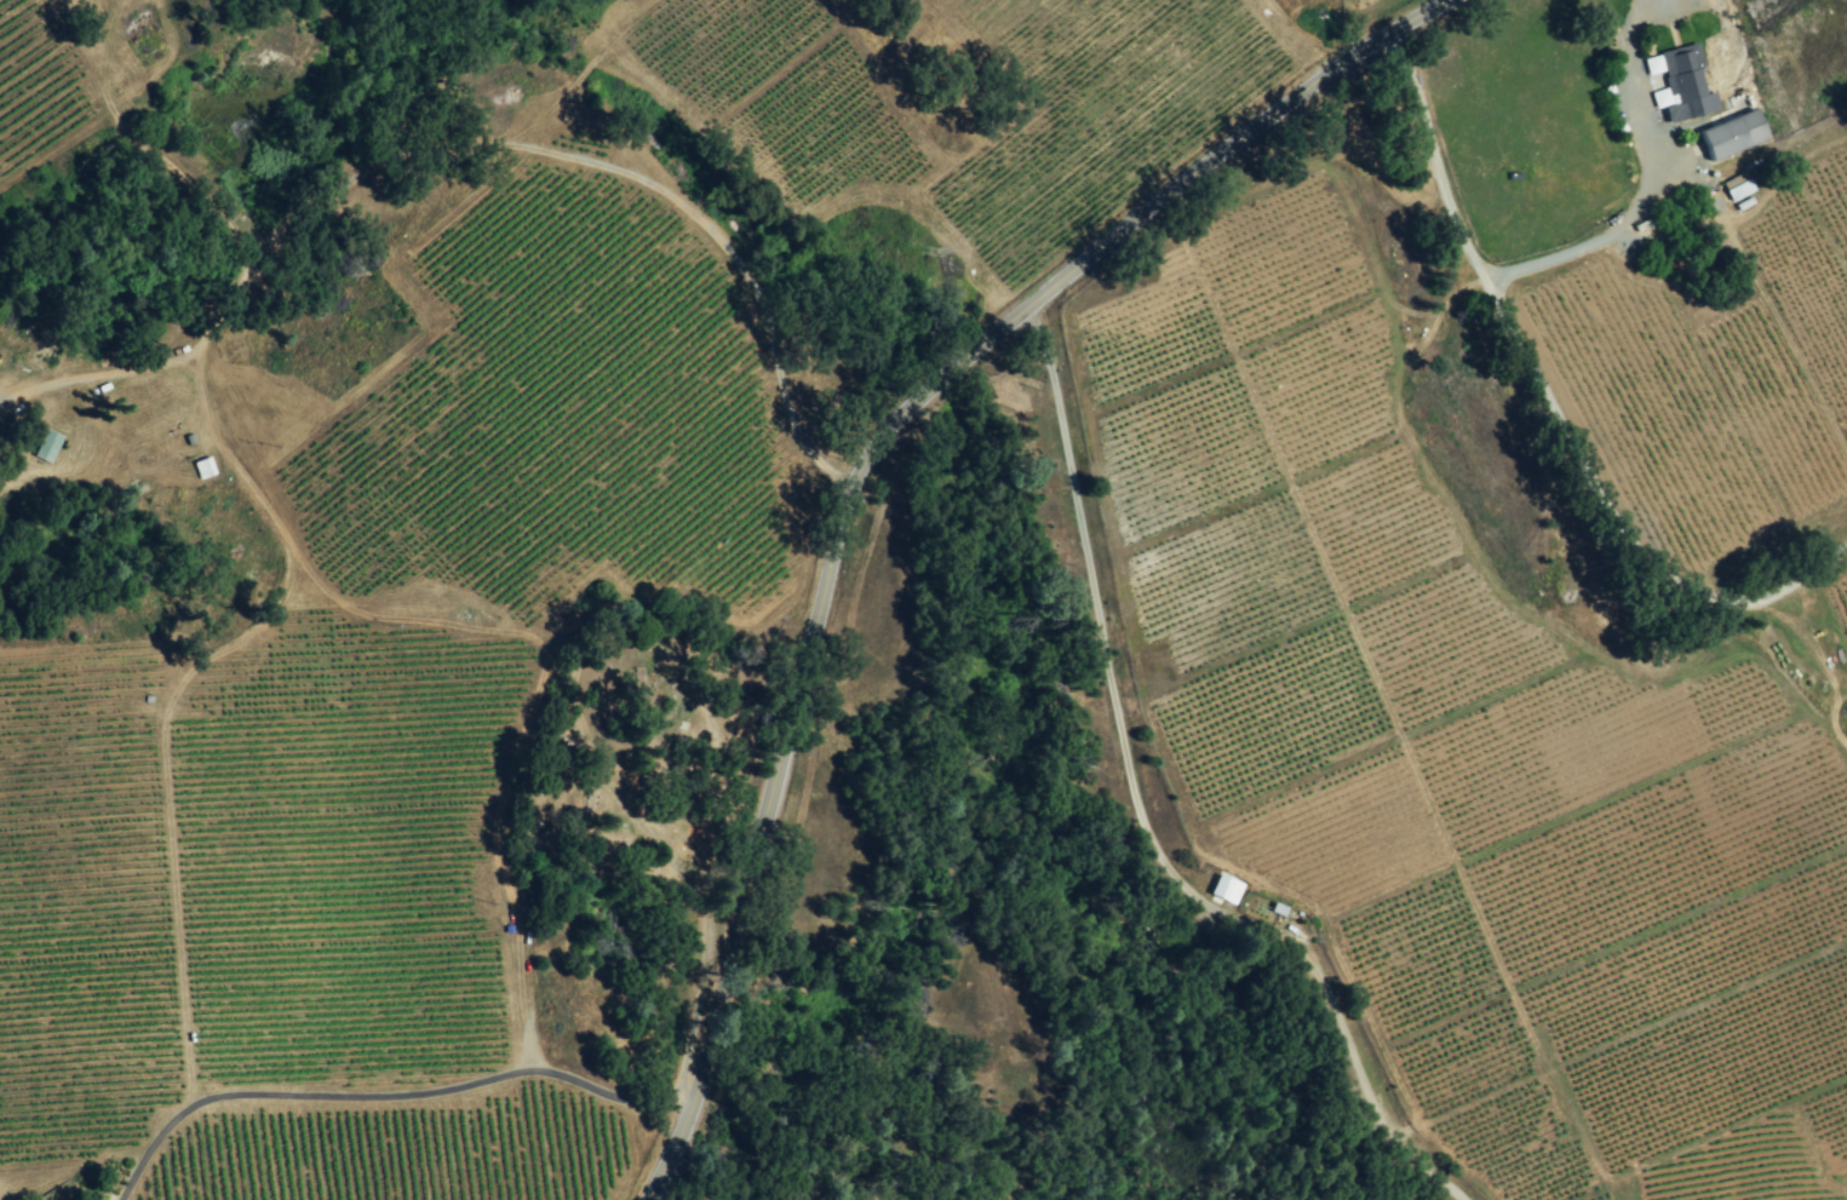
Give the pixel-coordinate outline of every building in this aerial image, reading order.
[(1640,58),(1697,42),(1704,68),(1699,71),(1705,92),(1715,90),(1720,109),(1667,124),(1662,107),(1650,110),(1645,91),(1648,90),(1640,58)] [(1697,132),(1709,162),(1764,139),(1752,109),(1697,132)] [(1721,186),(1730,203),(1753,191),(1744,174),(1721,186)] [(58,435),(40,430),(32,458),(50,463),(58,435)] [(196,480),(212,476),(208,458),(192,462),(196,480)] [(1232,906),(1241,885),(1216,875),(1207,896),(1232,906)]
